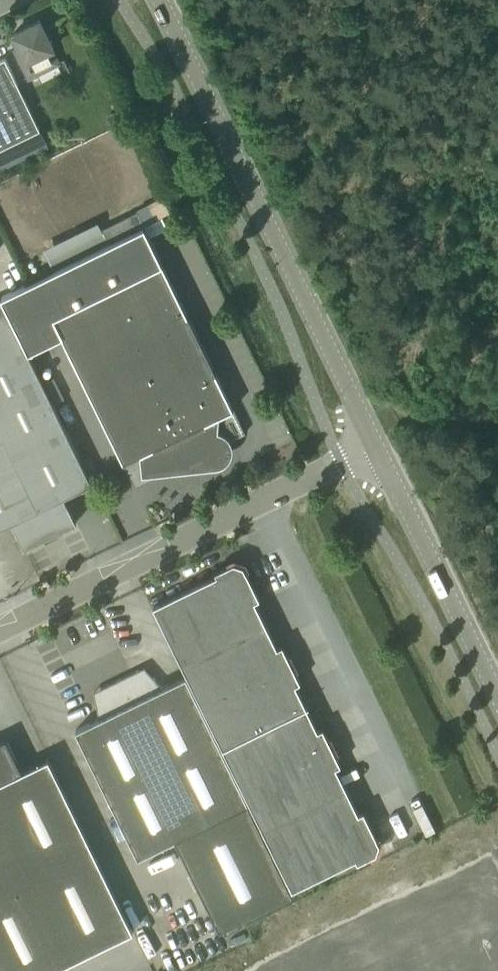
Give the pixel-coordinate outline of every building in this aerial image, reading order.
[(59,63),(52,49),(53,49),(40,20),(12,34),(18,48),(15,50),(29,78),(59,63)] [(0,60),(0,149),(40,129),(5,58),(0,60)] [(108,242),(126,234),(144,225),(137,211),(101,229),(108,242)] [(145,227),(3,296),(29,351),(61,335),(135,486),(202,454),(203,456),(204,457),(206,459),(208,460),(209,461),(211,461),(214,461),(216,461),(218,461),(220,460),(222,459),(223,458),(225,457),(226,455),(227,453),(227,451),(228,449),(228,447),(228,445),(227,443),(226,442),(245,433),(161,262),(145,227)] [(76,522),(64,497),(91,483),(83,465),(1,300),(0,301),(0,528),(11,522),(24,548),(76,522)] [(266,623),(254,600),(259,598),(246,571),(241,573),(239,568),(235,567),(230,569),(228,565),(215,571),(217,574),(153,606),(182,664),(266,623)] [(266,623),(182,664),(202,706),(291,662),(282,644),(277,647),(266,623)] [(307,707),(295,683),(300,681),(291,662),(202,706),(223,748),(307,707)] [(194,693),(186,675),(162,687),(153,677),(148,681),(138,670),(100,688),(103,703),(96,704),(99,718),(75,729),(84,747),(138,857),(175,839),(248,803),(194,693)] [(307,707),(223,748),(243,789),(331,745),(322,727),(318,729),(307,707)] [(48,758),(21,771),(6,738),(0,741),(0,970),(49,970),(132,930),(48,758)] [(347,789),(335,766),(340,763),(331,745),(243,789),(263,830),(347,789)] [(263,830),(293,889),(356,858),(357,861),(370,855),(368,851),(373,848),(374,844),(372,839),(376,837),(363,810),(358,812),(347,789),(263,830)] [(248,803),(175,839),(219,928),(292,893),(248,803)]
